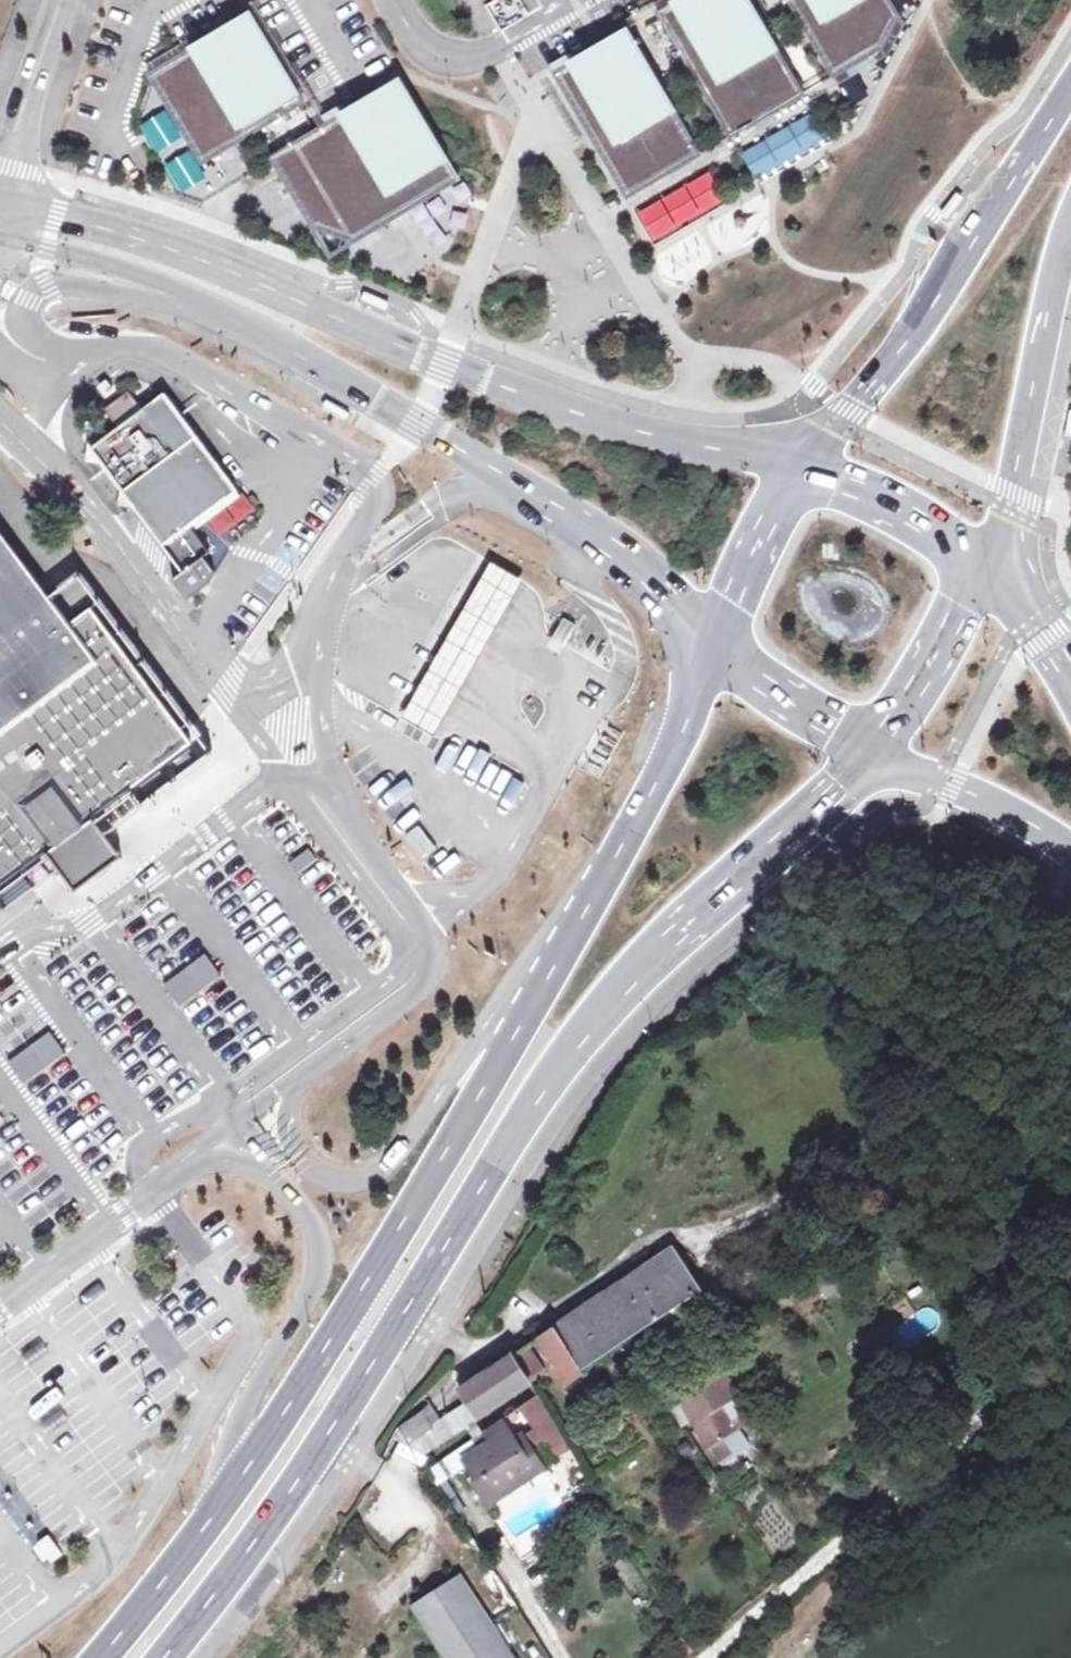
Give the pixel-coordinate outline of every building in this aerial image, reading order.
[(658,12),(730,137),(804,93),(748,0),(678,0),(658,12)] [(833,76),(881,48),(900,17),(890,0),(789,0),(833,76)] [(235,24),(150,75),(176,119),(203,164),(305,103),(251,14),(235,24)] [(601,46),(554,73),(628,197),(701,154),(627,30),(601,46)] [(348,112),(408,211),(450,186),(460,180),(401,81),(392,86),(348,112)] [(739,156),(757,182),(826,136),(809,110),(739,156)] [(408,211),(348,112),(337,119),(272,158),(313,226),(356,242),(402,215),(408,211)] [(708,173),(633,212),(650,242),(724,203),(708,173)] [(958,194),(942,215),(945,217),(947,219),(963,197),(958,194)] [(138,405),(127,391),(103,409),(113,423),(138,405)] [(200,446),(163,394),(91,449),(181,572),(170,580),(185,600),(207,584),(212,573),(201,557),(207,553),(189,528),(200,519),(209,513),(208,512),(235,492),(200,446)] [(1,884),(13,876),(27,865),(45,852),(49,848),(70,833),(91,817),(145,776),(190,742),(152,692),(118,645),(113,638),(109,633),(94,613),(91,608),(68,624),(65,620),(62,616),(54,606),(50,600),(0,532),(0,885),(1,884)] [(522,580),(488,560),(397,719),(432,738),(522,580)] [(570,627),(561,622),(553,637),(561,642),(570,627)] [(491,761),(480,778),(504,793),(514,776),(491,761)] [(107,839),(91,817),(70,833),(49,848),(45,852),(60,873),(75,891),(121,857),(107,839)] [(176,1005),(218,979),(204,957),(162,983),(176,1005)] [(64,1058),(56,1047),(19,1076),(26,1086),(64,1058)] [(101,1111),(93,1100),(56,1129),(64,1139),(101,1111)] [(583,1368),(699,1291),(673,1251),(540,1340),(569,1383),(586,1372),(583,1368)] [(412,1443),(422,1457),(446,1440),(444,1438),(466,1424),(473,1436),(481,1431),(479,1428),(483,1425),(479,1419),(533,1385),(515,1354),(460,1391),(468,1402),(433,1424),(425,1412),(399,1428),(409,1445),(412,1443)] [(720,1461),(736,1451),(739,1455),(754,1446),(738,1421),(727,1428),(715,1411),(741,1394),(723,1366),(677,1396),(683,1404),(673,1411),(699,1451),(709,1444),(720,1461)] [(68,1420),(61,1410),(44,1423),(52,1433),(68,1420)] [(485,1479),(499,1500),(544,1470),(526,1442),(520,1446),(513,1436),(505,1423),(488,1433),(493,1441),(466,1459),(481,1482),(485,1479)] [(520,1446),(526,1442),(519,1432),(513,1436),(520,1446)] [(488,1507),(499,1500),(485,1479),(481,1482),(475,1486),(488,1507)] [(449,1657),(513,1657),(462,1579),(416,1608),(449,1657)]
